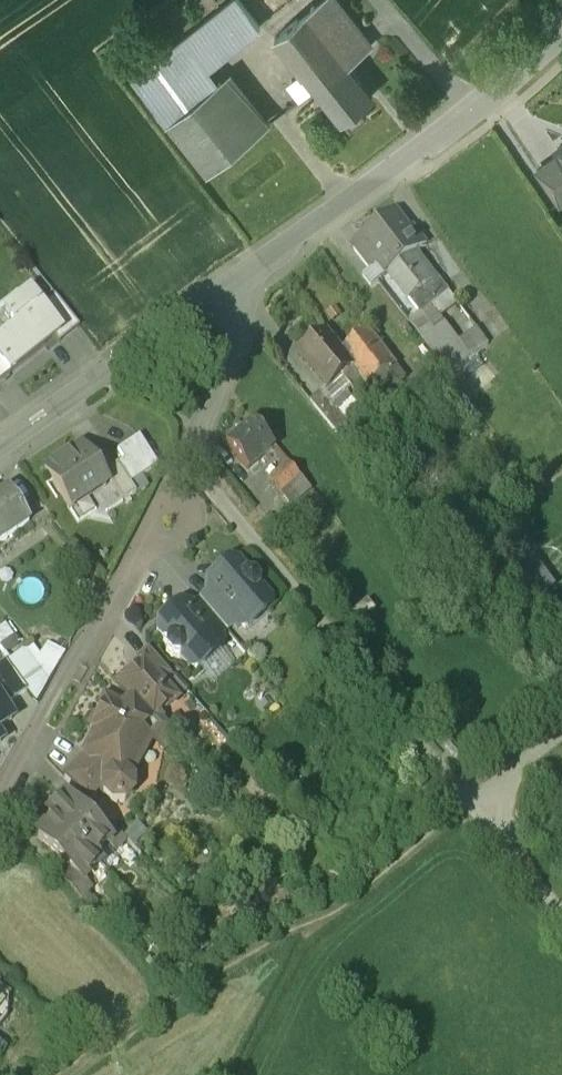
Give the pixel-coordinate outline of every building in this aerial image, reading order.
[(154,61),(165,76),(195,52),(207,67),(260,27),(239,0),(232,0),(154,61)] [(275,37),(303,72),(358,28),(335,0),(322,0),(275,37)] [(303,72),(300,74),(313,91),(317,88),(350,129),(367,117),(359,107),(373,96),(348,64),(372,45),(358,28),(303,72)] [(165,76),(143,94),(167,123),(169,121),(208,170),(258,131),(207,67),(195,52),(165,76)] [(154,61),(132,79),(143,94),(165,76),(154,61)] [(537,169),(560,202),(561,200),(561,153),(561,152),(537,169)] [(395,217),(363,242),(364,243),(381,265),(389,275),(417,253),(418,254),(427,246),(413,227),(406,232),(395,217)] [(381,265),(364,243),(354,251),(371,273),(381,265)] [(417,253),(389,275),(419,315),(429,308),(448,293),(418,254),(417,253)] [(448,293),(429,308),(439,319),(457,305),(448,293)] [(29,296),(4,315),(16,330),(0,342),(0,363),(9,375),(55,340),(60,336),(40,310),(29,296)] [(77,329),(52,298),(40,310),(60,336),(55,340),(58,344),(77,329)] [(429,308),(419,315),(409,323),(423,342),(445,327),(439,319),(429,308)] [(445,327),(423,342),(449,375),(488,346),(480,336),(461,350),(445,327)] [(368,334),(341,353),(353,369),(342,378),(349,387),(360,378),(369,390),(380,382),(389,395),(405,383),(375,342),(379,339),(373,331),(368,335),(368,334)] [(341,354),(326,336),(301,357),(328,390),(342,378),(353,369),(341,353),(341,354)] [(351,425),(324,392),(310,403),(337,436),(351,425)] [(276,449),(254,421),(224,445),(247,473),(271,453),(276,449)] [(138,439),(117,453),(123,463),(117,467),(129,486),(140,479),(157,468),(138,439)] [(105,489),(79,449),(45,471),(69,509),(70,511),(105,489)] [(290,466),(276,449),(271,453),(285,470),(290,466)] [(117,467),(116,466),(103,475),(121,504),(135,496),(129,486),(117,467)] [(301,480),(290,466),(285,470),(269,483),(281,496),(295,485),(301,480)] [(140,479),(129,486),(135,496),(146,488),(140,479)] [(311,490),(301,480),(295,485),(304,496),(311,490)] [(0,499),(0,543),(28,525),(8,494),(0,499)] [(245,577),(234,564),(207,587),(212,592),(238,622),(244,630),(267,610),(253,594),(257,592),(257,584),(252,578),(245,577)] [(238,622),(212,592),(199,603),(225,633),(238,622)] [(225,633),(199,603),(186,614),(212,644),(225,633)] [(186,614),(182,608),(156,631),(167,643),(166,651),(171,657),(179,657),(182,655),(196,671),(219,651),(212,644),(186,614)] [(141,666),(118,686),(131,701),(132,701),(132,700),(151,722),(156,718),(156,719),(175,702),(159,685),(169,675),(149,652),(138,662),(141,666)] [(5,663),(0,666),(0,703),(3,707),(26,692),(5,663)] [(120,711),(105,703),(91,728),(102,734),(94,747),(91,745),(85,756),(86,757),(108,779),(97,791),(111,805),(124,805),(132,796),(132,783),(128,779),(149,740),(164,727),(156,719),(156,718),(151,722),(132,700),(132,701),(131,701),(120,711)] [(11,721),(3,707),(0,703),(0,728),(11,721)] [(86,757),(64,779),(86,802),(97,791),(108,779),(86,757)] [(98,833),(64,799),(47,816),(53,822),(54,822),(92,860),(92,859),(107,845),(108,844),(98,833)] [(92,860),(54,822),(53,822),(37,839),(71,872),(82,882),(83,881),(99,865),(92,859),(92,860)] [(124,841),(107,824),(98,833),(108,844),(107,845),(113,852),(124,841)] [(82,882),(71,872),(62,882),(79,899),(90,888),(83,881),(82,882)]
